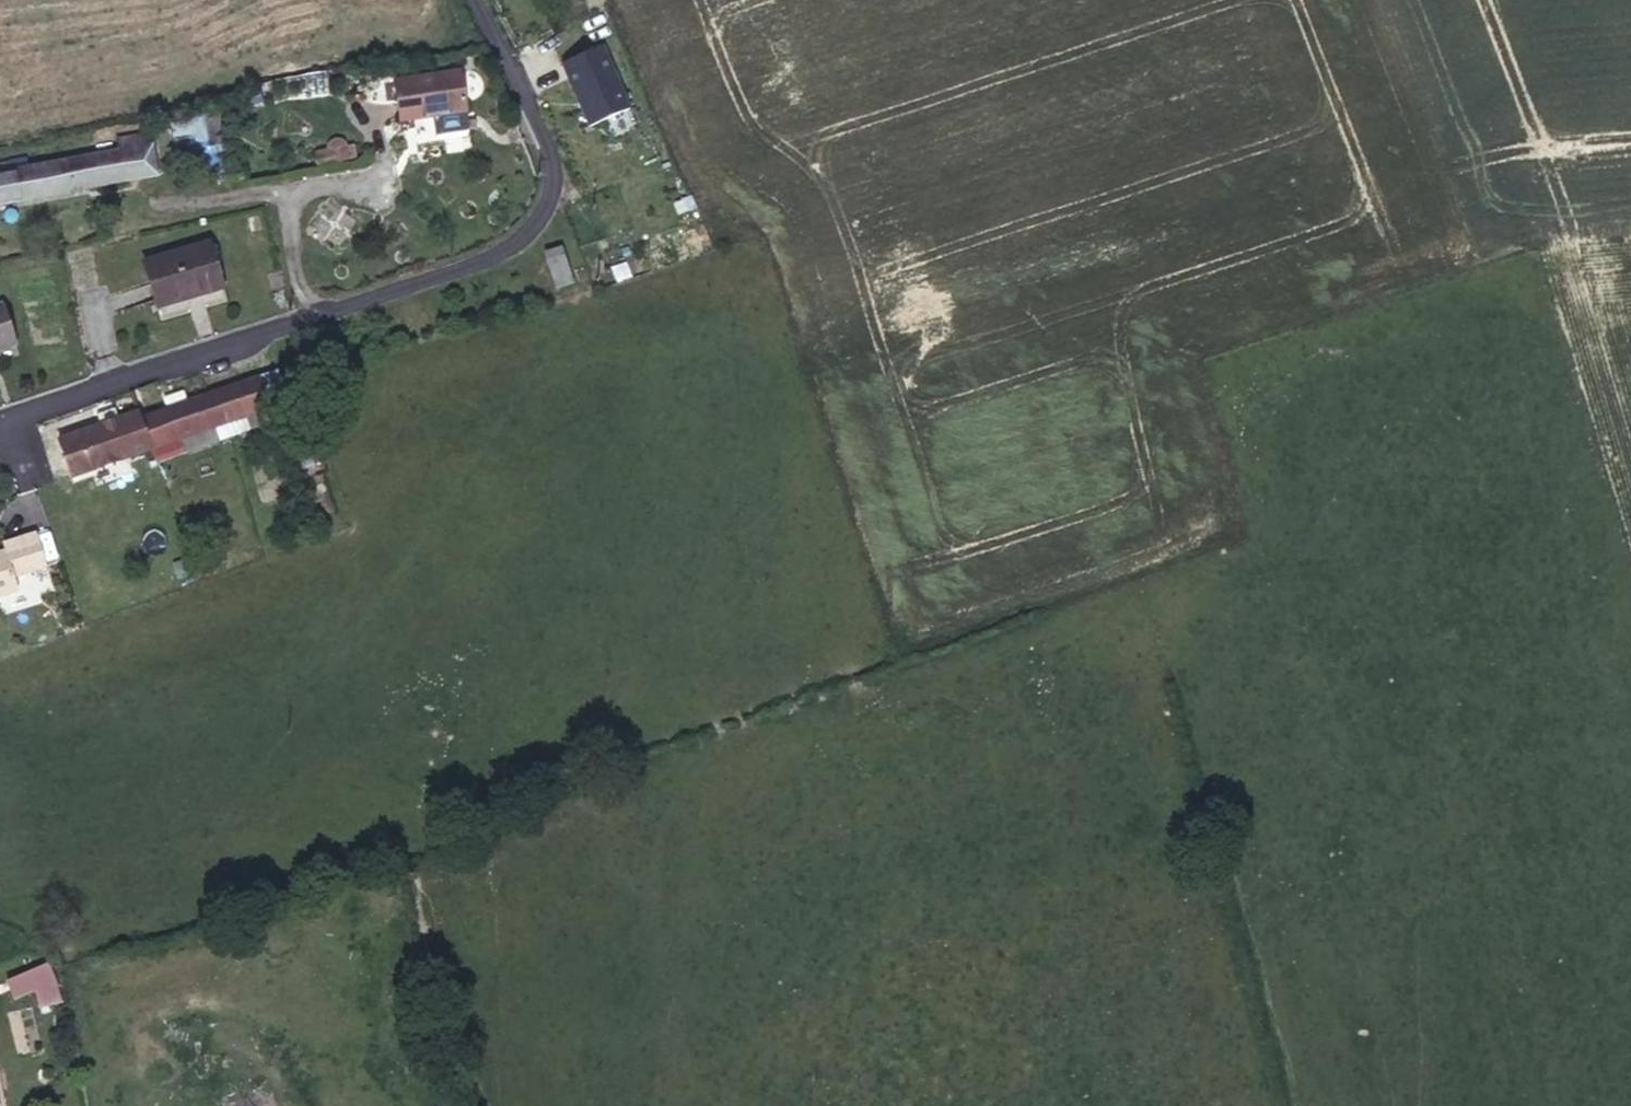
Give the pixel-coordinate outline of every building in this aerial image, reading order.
[(606,44),(562,61),(590,126),(633,108),(606,44)] [(465,110),(459,72),(395,82),(400,120),(465,110)] [(157,174),(150,133),(117,139),(119,151),(125,180),(157,174)] [(125,180),(119,151),(27,169),(25,156),(0,161),(0,203),(125,180)] [(222,288),(208,243),(143,263),(156,304),(196,292),(197,295),(222,288)] [(572,282),(562,247),(545,253),(556,288),(572,282)] [(3,304),(0,305),(0,347),(15,342),(3,304)] [(180,438),(214,425),(250,412),(287,399),(276,370),(142,418),(139,411),(116,419),(98,426),(61,439),(74,475),(81,473),(85,471),(152,447),(157,460),(184,450),(180,438)] [(255,425),(291,412),(287,399),(250,412),(255,425)] [(116,419),(112,408),(94,414),(98,426),(116,419)] [(219,438),(214,425),(180,438),(184,450),(219,438)] [(0,550),(0,593),(15,588),(11,575),(43,564),(33,533),(0,543),(3,550),(0,550)] [(55,980),(48,964),(6,981),(14,999),(36,989),(40,1007),(61,1000),(55,980)]
